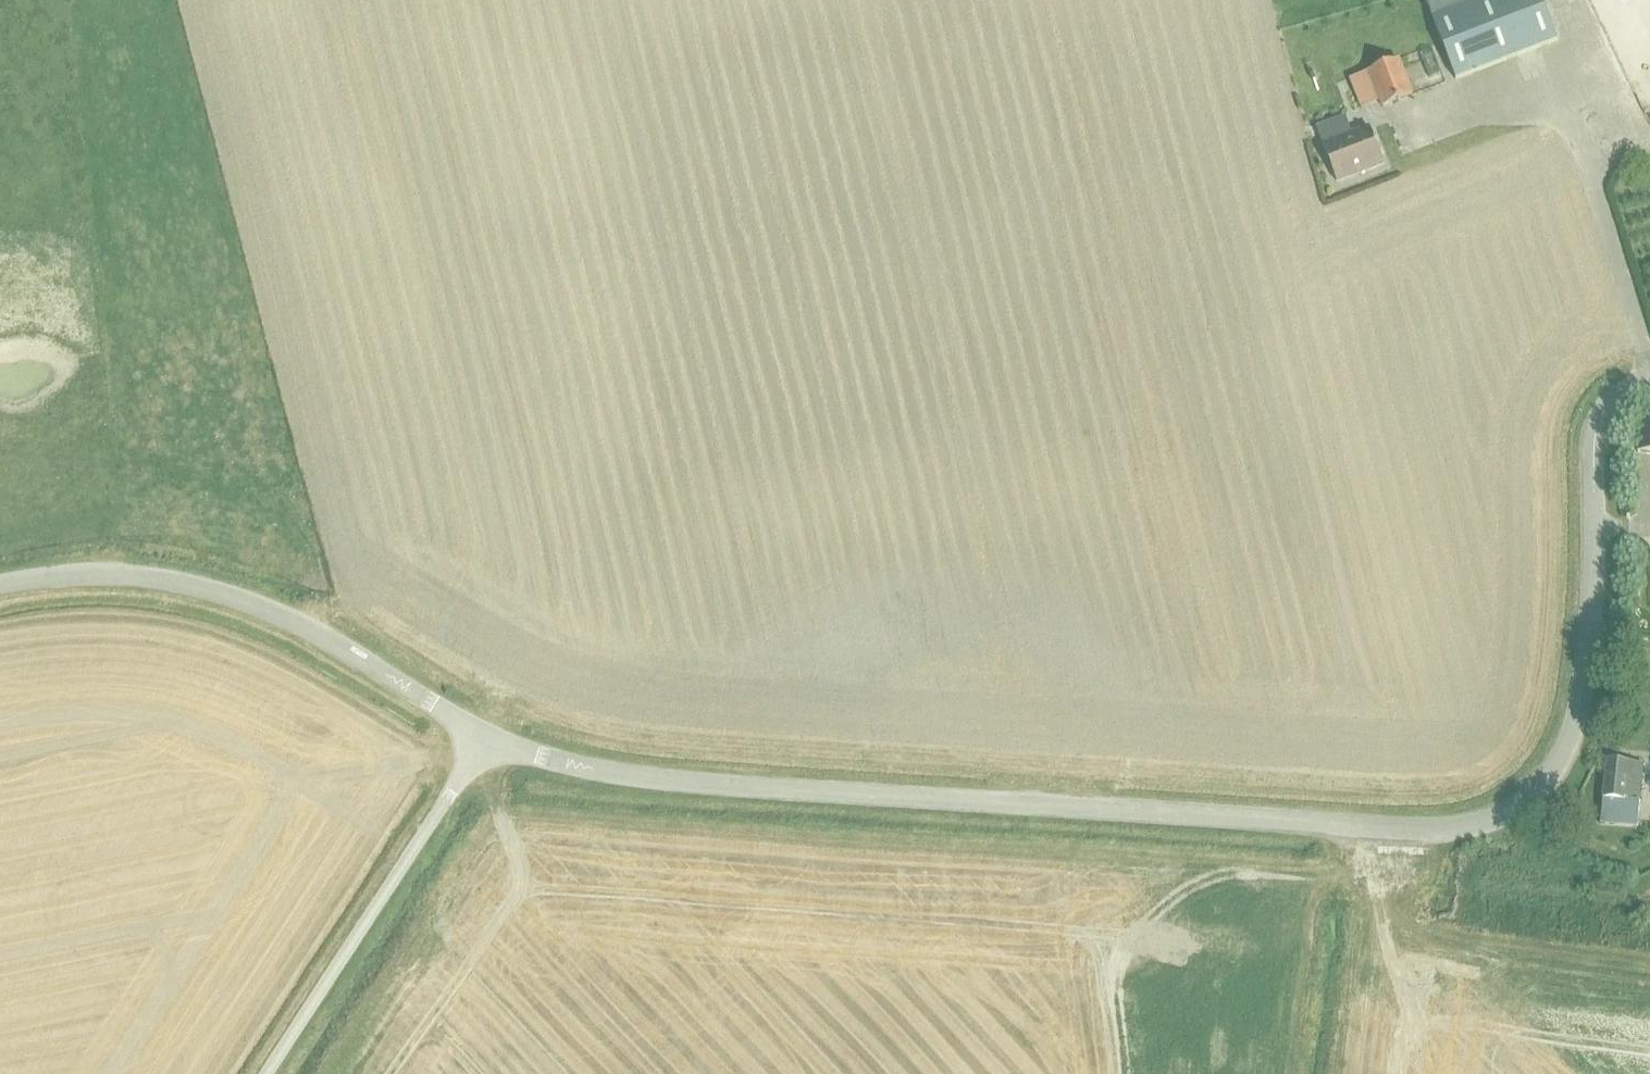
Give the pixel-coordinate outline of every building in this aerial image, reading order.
[(1432,19),(1455,80),(1557,41),(1541,0),(1424,0),(1432,19)] [(1411,97),(1397,61),(1368,72),(1382,109),(1411,97)] [(1383,164),(1369,129),(1322,147),(1336,182),(1383,164)] [(1606,761),(1601,824),(1637,827),(1643,764),(1624,762),(1606,761)]
